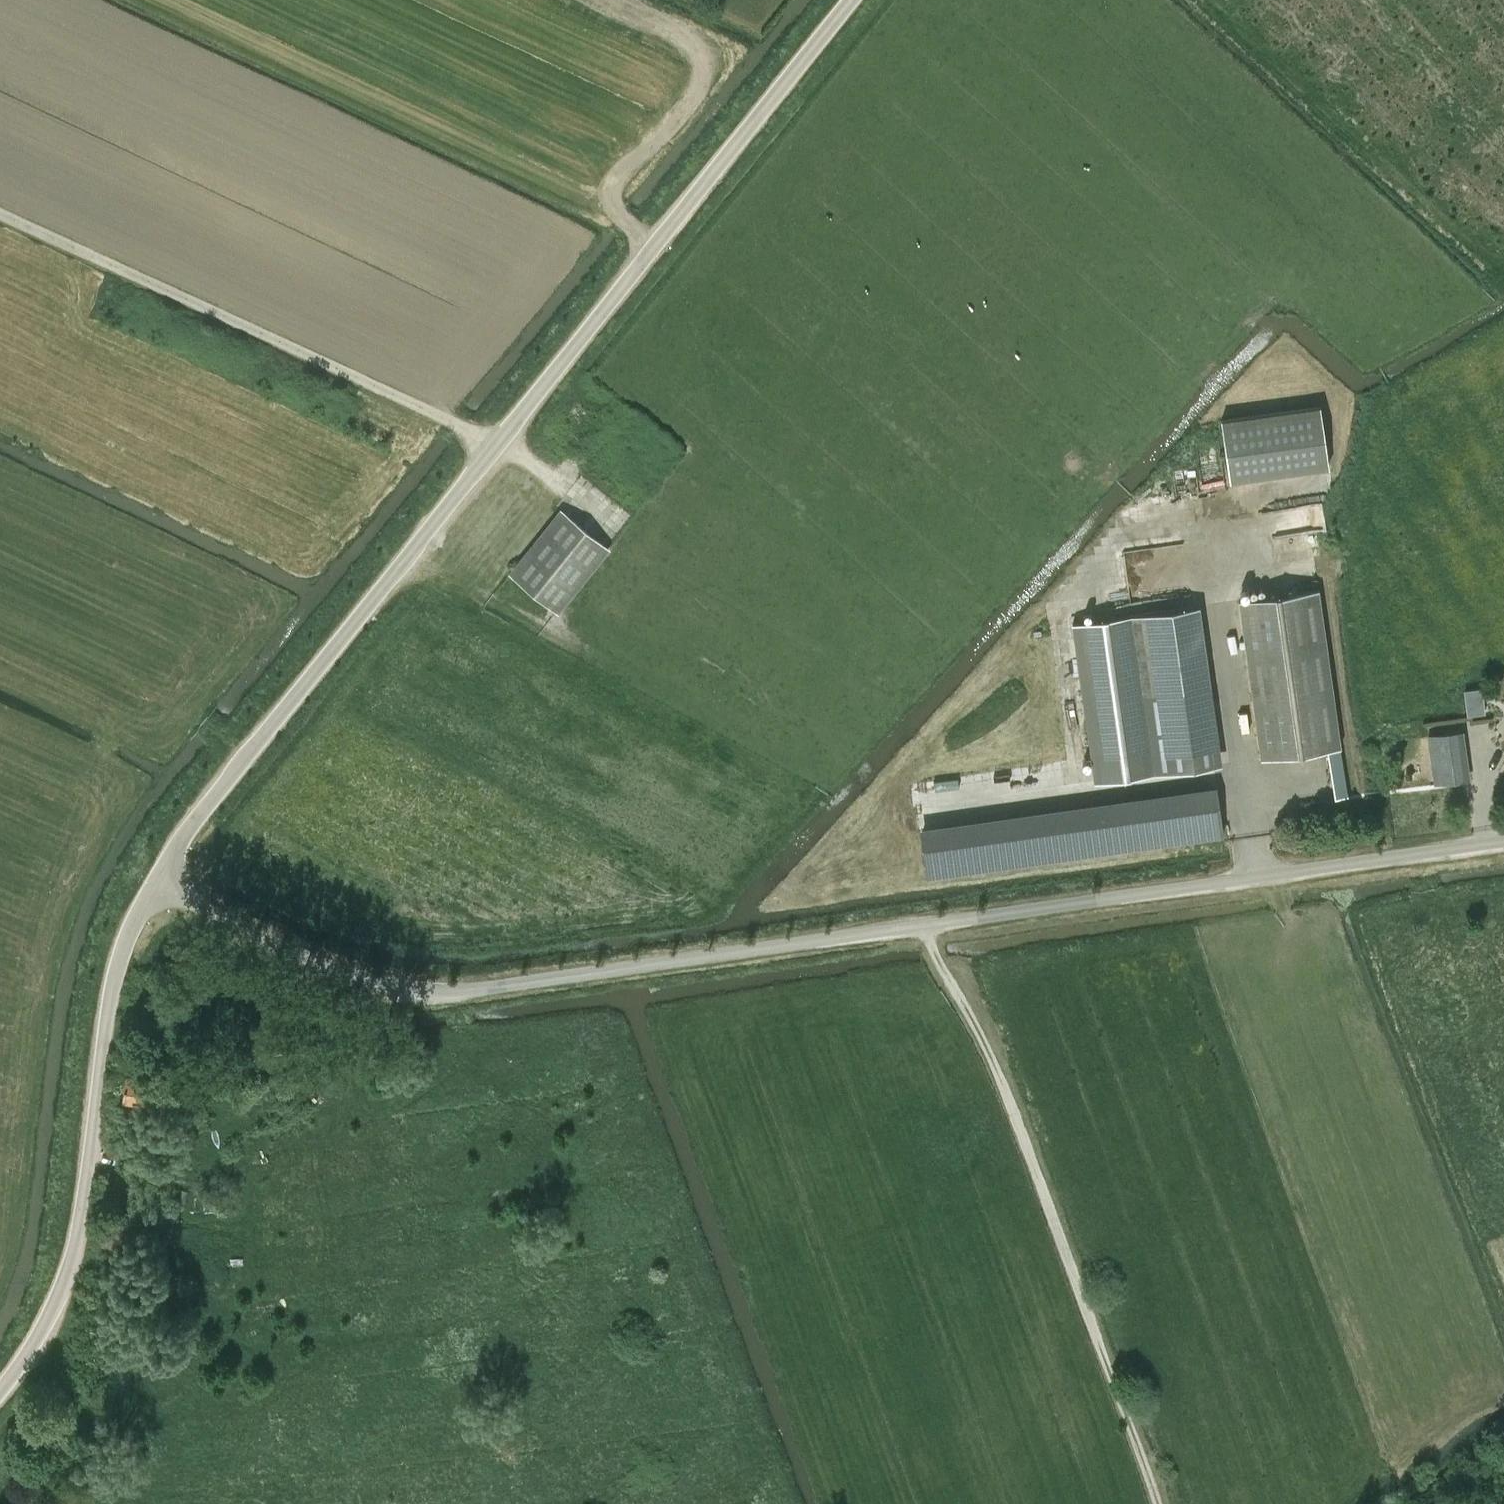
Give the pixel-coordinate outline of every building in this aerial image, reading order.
[(1320,404),(1220,419),(1230,481),(1329,467),(1320,404)] [(561,512),(511,574),(558,612),(608,550),(561,512)] [(1318,589),(1239,600),(1261,759),(1340,747),(1318,589)] [(1191,607),(1132,615),(1154,774),(1213,765),(1191,607)] [(1132,615),(1064,622),(1085,780),(1154,774),(1132,615)] [(1459,731),(1428,736),(1435,784),(1466,780),(1459,731)] [(924,862),(926,876),(1223,834),(1217,793),(921,835),(920,835),(924,862)] [(123,1097),(125,1098),(123,1113),(137,1115),(139,1100),(154,1102),(157,1078),(126,1074),(123,1097)]
